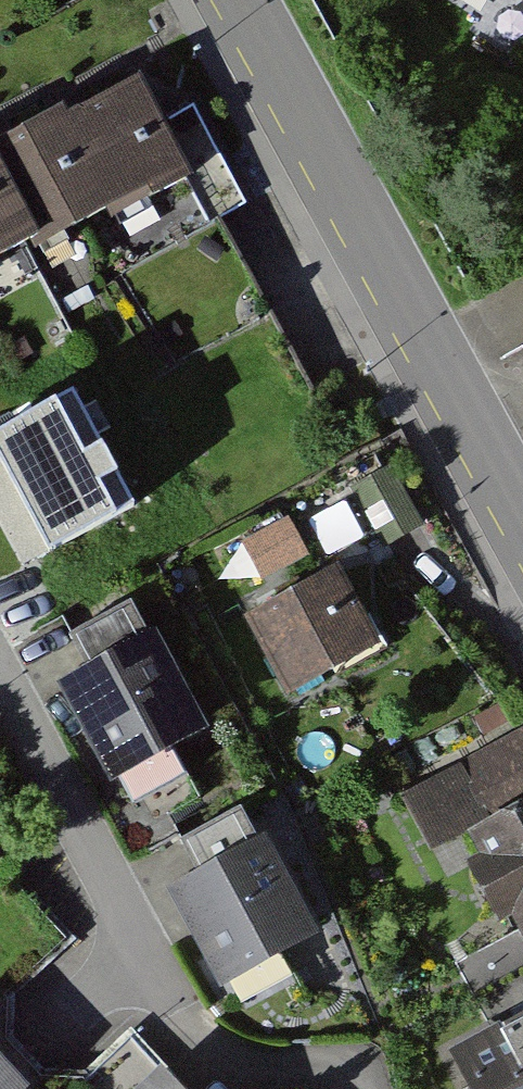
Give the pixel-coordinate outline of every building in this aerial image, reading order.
[(522,20),(522,0),(487,0),(522,20)] [(137,86),(67,127),(61,119),(0,150),(0,169),(38,244),(47,260),(195,188),(137,86)] [(38,244),(0,171),(0,264),(38,244)] [(310,562),(288,525),(236,553),(259,590),(310,562)] [(389,667),(340,571),(244,625),(291,711),(389,667)] [(207,740),(152,636),(47,691),(104,796),(207,740)] [(398,799),(430,861),(453,851),(493,927),(449,952),(481,1014),(522,993),(522,736),(398,799)] [(319,945),(264,839),(160,891),(218,1001),(319,945)] [(450,1061),(465,1088),(522,1088),(522,1021),(450,1061)] [(0,1061),(0,1088),(26,1088),(0,1061)] [(158,1071),(139,1088),(173,1088),(158,1071)]
